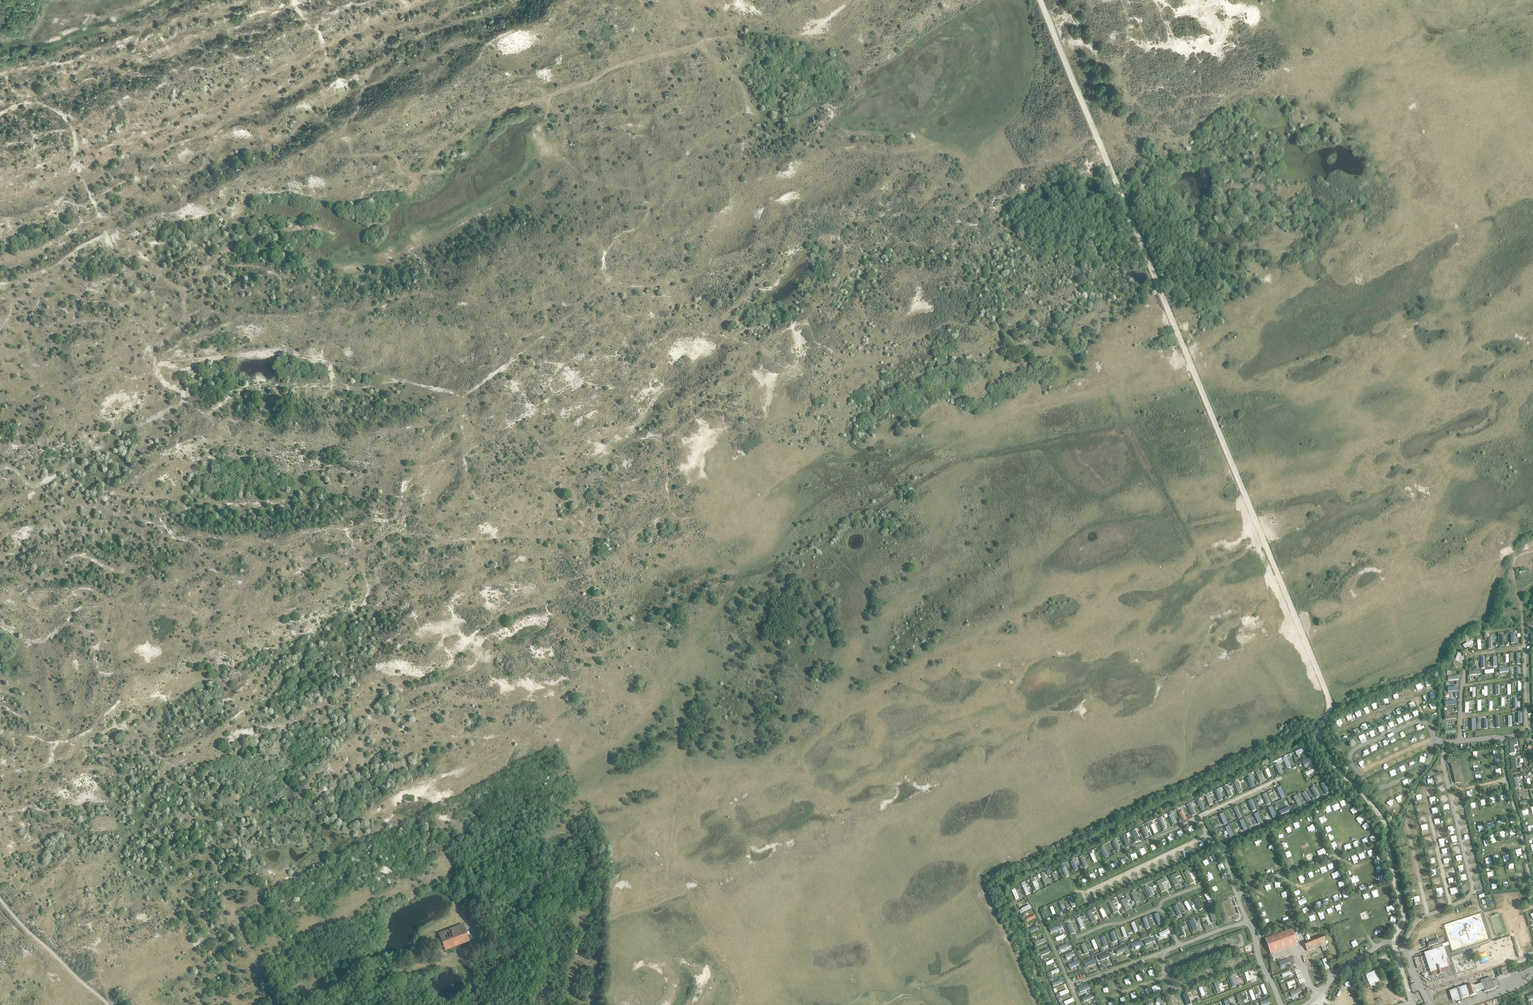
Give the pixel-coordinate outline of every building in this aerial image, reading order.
[(1445,698),(1446,707),(1457,705),(1457,701),(1449,702),(1449,698),(1445,698)] [(1444,712),(1445,720),(1457,719),(1456,715),(1449,716),(1448,711),(1444,712)] [(1445,734),(1456,733),(1456,729),(1448,730),(1448,725),(1444,725),(1445,734)] [(1307,747),(1295,752),(1297,755),(1306,751),(1306,750),(1308,749),(1307,747)] [(1449,761),(1451,761),(1456,783),(1463,781),(1458,758),(1455,759),(1455,755),(1454,756),(1454,757),(1453,758),(1452,756),(1451,756),(1449,756),(1448,758),(1448,759),(1449,761)] [(1283,759),(1288,769),(1291,768),(1286,757),(1283,759)] [(1309,758),(1300,762),(1302,766),(1311,761),(1310,760),(1312,759),(1311,757),(1309,758)] [(1256,773),(1260,783),(1264,781),(1261,775),(1262,775),(1261,772),(1259,772),(1259,771),(1256,773)] [(1234,783),(1238,794),(1242,792),(1237,781),(1234,783)] [(1330,792),(1324,783),(1321,785),(1327,794),(1330,792)] [(1317,798),(1320,796),(1315,787),(1311,789),(1315,796),(1314,796),(1315,799),(1317,798)] [(1205,796),(1210,806),(1213,804),(1210,799),(1212,798),(1211,795),(1209,796),(1209,794),(1207,795),(1207,794),(1204,795),(1205,796)] [(1302,805),(1296,795),(1293,797),(1297,803),(1296,804),(1297,806),(1298,806),(1299,807),(1302,805)] [(1131,833),(1136,842),(1139,840),(1135,831),(1131,833)] [(1184,873),(1190,885),(1194,883),(1188,871),(1184,873)] [(1170,877),(1175,886),(1178,885),(1175,879),(1180,876),(1178,873),(1170,877)] [(1157,882),(1162,893),(1165,891),(1162,884),(1167,882),(1165,878),(1157,882)] [(1022,885),(1026,895),(1030,893),(1025,884),(1024,882),(1022,883),(1022,885)] [(1144,888),(1149,899),(1153,897),(1147,886),(1144,888)] [(1131,893),(1136,904),(1140,902),(1135,891),(1131,893)] [(1121,901),(1126,911),(1129,910),(1127,904),(1128,904),(1127,902),(1130,901),(1128,897),(1121,901)] [(1109,903),(1114,913),(1117,912),(1114,905),(1118,903),(1116,899),(1109,903)] [(1195,901),(1200,911),(1203,909),(1198,900),(1195,901)] [(1238,915),(1236,915),(1230,900),(1223,903),(1227,914),(1230,913),(1231,917),(1233,916),(1234,919),(1235,920),(1237,921),(1239,920),(1239,918),(1239,916),(1238,915)] [(1030,905),(1021,909),(1021,910),(1019,911),(1021,913),(1023,912),(1023,913),(1031,909),(1030,905)] [(1087,912),(1092,923),(1095,921),(1092,914),(1096,912),(1094,909),(1087,912)] [(1076,917),(1081,928),(1084,926),(1081,919),(1085,917),(1084,914),(1076,917)] [(439,935),(445,951),(469,942),(463,926),(439,935)] [(1292,931),(1266,940),(1271,954),(1297,944),(1292,931)] [(1313,940),(1311,940),(1309,934),(1303,937),(1304,940),(1308,938),(1309,941),(1304,943),(1307,951),(1316,948),(1328,943),(1327,941),(1325,942),(1323,935),(1313,939),(1313,940)] [(1036,946),(1046,942),(1044,939),(1038,942),(1038,940),(1036,941),(1037,942),(1034,943),(1035,944),(1033,945),(1034,947),(1036,946)] [(1127,947),(1116,951),(1118,955),(1125,952),(1126,956),(1130,955),(1127,947)] [(1424,953),(1432,976),(1449,971),(1446,959),(1447,959),(1444,947),(1424,953)] [(1322,960),(1326,970),(1329,969),(1323,952),(1319,953),(1322,960)] [(1387,954),(1387,955),(1385,952),(1377,958),(1379,961),(1382,959),(1388,967),(1392,964),(1391,963),(1392,962),(1391,961),(1391,960),(1387,954)] [(1365,975),(1370,986),(1377,983),(1381,981),(1377,971),(1365,975)] [(1484,992),(1494,989),(1491,978),(1480,981),(1481,984),(1474,986),(1474,985),(1467,987),(1466,986),(1459,988),(1457,987),(1456,989),(1452,990),(1456,1001),(1460,999),(1462,1000),(1463,998),(1470,996),(1476,994),(1476,992),(1483,989),(1484,992)] [(1214,983),(1217,994),(1221,993),(1219,987),(1220,986),(1220,985),(1222,984),(1221,980),(1214,983)]
